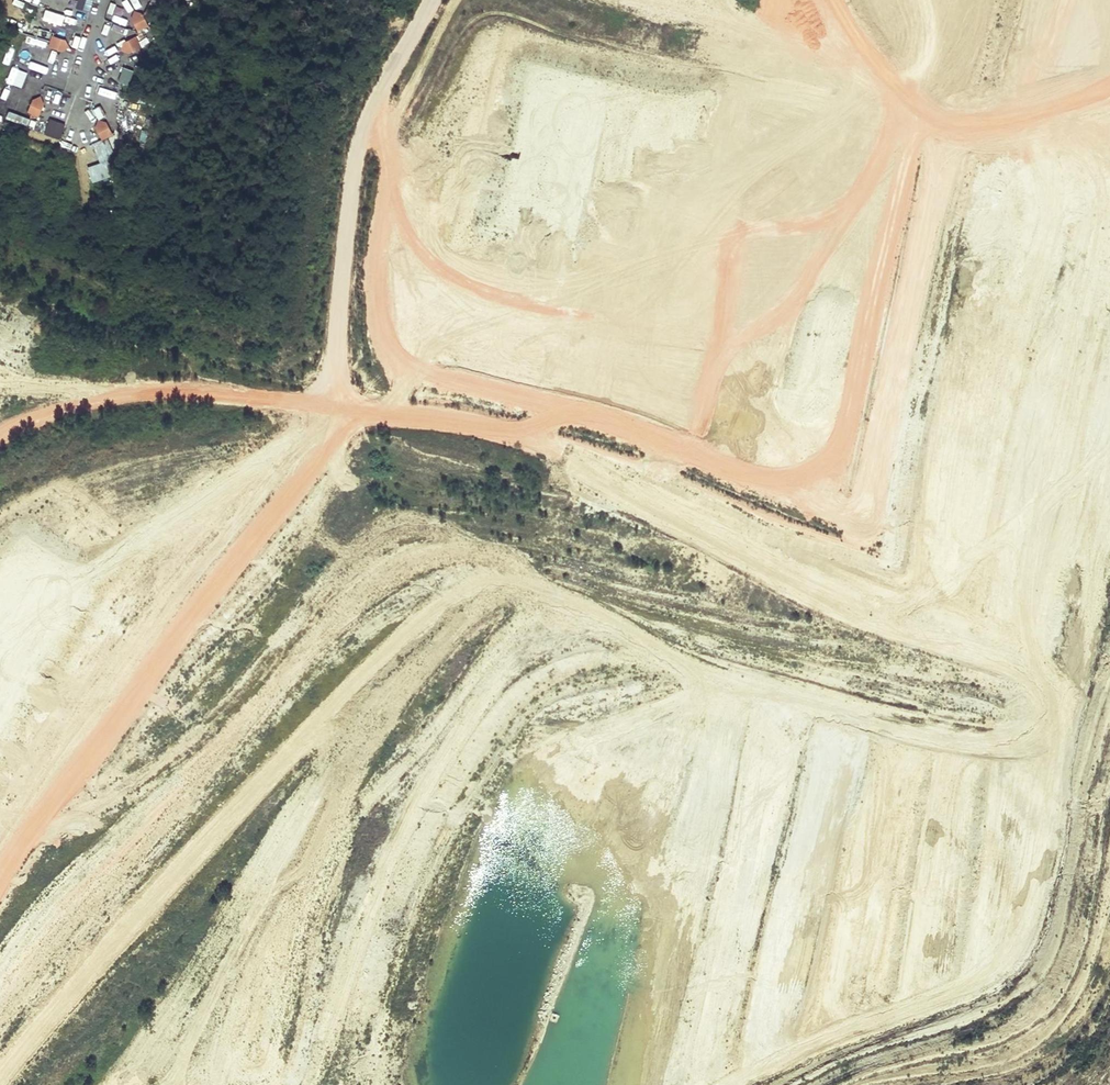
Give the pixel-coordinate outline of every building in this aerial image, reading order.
[(132,14),(131,18),(133,23),(144,18),(142,14),(136,12),(134,11),(132,14)] [(144,18),(133,23),(137,32),(148,26),(144,18)] [(76,45),(80,29),(73,28),(69,43),(76,45)] [(52,35),(49,46),(60,50),(63,39),(52,35)] [(136,36),(127,40),(133,51),(141,47),(136,36)] [(68,43),(66,40),(63,39),(60,50),(63,51),(66,49),(70,47),(68,43)] [(125,53),(128,54),(133,51),(127,40),(122,43),(121,47),(119,51),(125,53)] [(33,67),(36,61),(19,54),(16,60),(33,67)] [(14,62),(10,73),(29,80),(33,70),(14,62)] [(100,88),(99,95),(117,99),(118,92),(100,88)] [(37,98),(33,99),(32,103),(44,108),(45,104),(43,100),(41,96),(37,98)] [(32,103),(29,112),(40,116),(44,108),(32,103)] [(50,119),(44,134),(60,140),(65,124),(50,119)] [(97,123),(95,127),(97,131),(107,126),(106,123),(101,122),(97,120),(97,123)] [(107,126),(97,131),(102,140),(112,135),(107,126)] [(109,178),(106,163),(87,167),(91,182),(109,178)]
